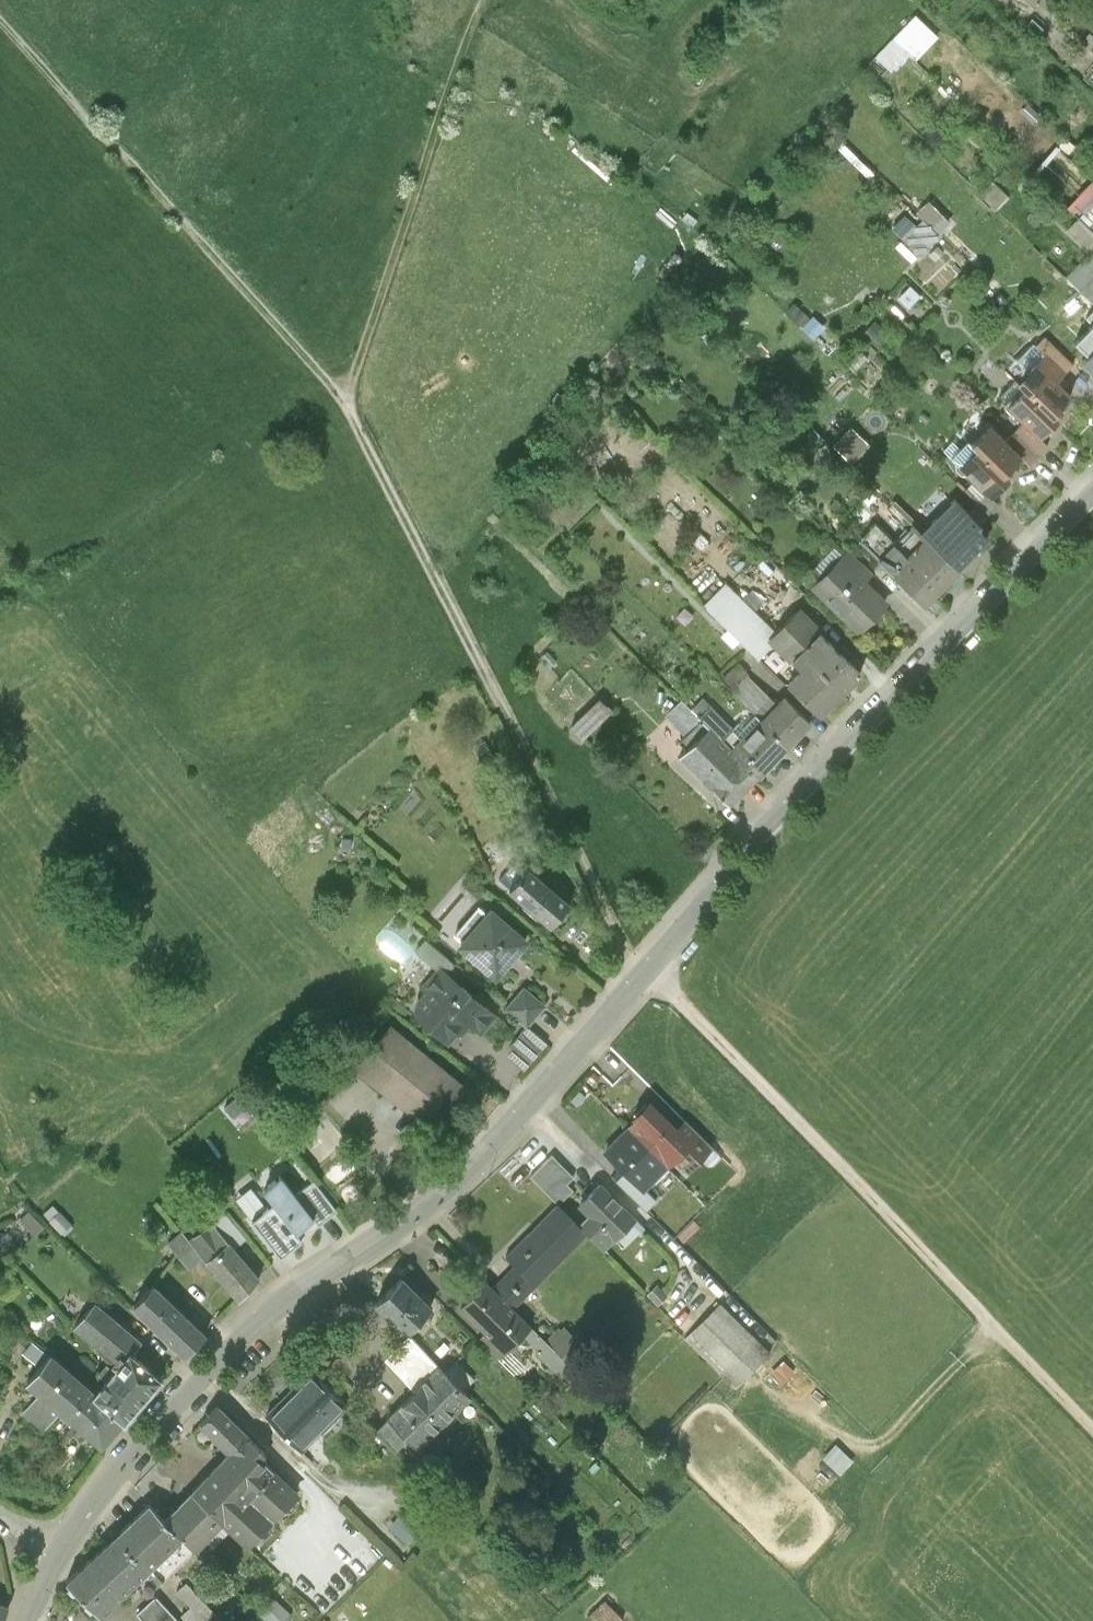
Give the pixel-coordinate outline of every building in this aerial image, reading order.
[(917,12),(895,35),(911,51),(919,58),(940,35),(917,12)] [(1043,29),(1032,19),(1024,28),(1035,38),(1043,29)] [(887,76),(911,51),(895,35),(871,61),(887,76)] [(1048,189),(1072,165),(1050,143),(1026,166),(1048,189)] [(1079,218),(1092,232),(1092,204),(1079,218)] [(1079,218),(1067,230),(1089,253),(1092,249),(1092,232),(1079,218)] [(939,236),(924,220),(905,239),(920,255),(939,236)] [(1065,277),(1092,305),(1092,249),(1089,253),(1065,277)] [(1074,365),(1045,335),(1036,344),(1048,356),(1065,374),(1074,365)] [(1022,382),(1027,387),(1053,413),(1071,395),(1057,382),(1065,374),(1048,356),(1022,382)] [(1083,374),(1092,384),(1092,364),(1083,374)] [(1057,418),(1053,413),(1027,387),(1008,405),(1025,422),(1039,436),(1057,418)] [(1049,445),(1039,436),(1025,422),(1006,441),(1020,455),(1029,465),(1049,445)] [(970,442),(976,448),(1002,473),(1020,455),(1006,441),(989,424),(970,442)] [(1008,480),(1002,473),(976,448),(959,465),(974,480),(991,496),(1008,480)] [(974,480),(965,488),(978,500),(991,514),(1000,506),(991,496),(974,480)] [(968,511),(978,500),(965,488),(959,482),(949,493),(957,500),(968,511)] [(922,537),(925,541),(956,570),(986,539),(975,528),(981,523),(968,511),(957,500),(922,537)] [(956,570),(925,541),(907,560),(893,547),(882,559),(927,601),(956,570)] [(849,553),(815,587),(858,630),(885,603),(862,581),(869,573),(849,553)] [(771,639),(776,634),(728,585),(707,606),(758,658),(774,642),(771,639)] [(819,634),(797,613),(776,634),(771,639),(774,642),(792,660),(819,634)] [(792,660),(803,671),(790,685),(819,714),(859,675),(819,634),(792,660)] [(721,678),(733,690),(748,676),(749,674),(738,662),(721,678)] [(761,719),(776,703),(748,676),(733,690),(761,719)] [(811,722),(784,695),(776,703),(761,719),(788,745),(811,722)] [(602,697),(573,724),(584,736),(613,708),(602,697)] [(702,720),(710,728),(732,749),(742,738),(701,698),(691,708),(702,720)] [(686,737),(702,720),(691,708),(682,699),(665,716),(686,737)] [(788,745),(761,719),(742,738),(732,749),(759,775),(788,745)] [(759,775),(732,749),(710,728),(682,756),(731,804),(759,775)] [(572,902),(531,866),(510,890),(552,926),(572,902)] [(531,939),(493,906),(460,943),(499,977),(531,939)] [(399,927),(383,935),(397,962),(413,954),(399,927)] [(498,1015),(442,965),(423,986),(433,995),(417,1013),(449,1041),(456,1032),(460,1028),(464,1032),(472,1023),(482,1032),(498,1015)] [(546,1005),(526,987),(509,1008),(528,1025),(546,1005)] [(390,1025),(357,1067),(439,1133),(472,1092),(390,1025)] [(525,1070),(548,1043),(529,1027),(506,1053),(525,1070)] [(679,1128),(654,1103),(630,1127),(670,1166),(678,1158),(689,1170),(712,1148),(686,1122),(679,1128)] [(606,1151),(627,1172),(645,1191),(670,1166),(630,1127),(606,1151)] [(348,1151),(328,1172),(339,1181),(358,1161),(348,1151)] [(533,1177),(560,1203),(561,1205),(575,1191),(568,1185),(575,1178),(554,1156),(533,1177)] [(627,1172),(617,1183),(646,1212),(656,1202),(645,1191),(627,1172)] [(296,1195),(282,1176),(264,1190),(275,1205),(254,1221),(281,1256),(302,1240),(296,1232),(313,1218),(296,1195)] [(314,1182),(296,1195),(313,1218),(320,1227),(337,1213),(314,1182)] [(603,1186),(573,1216),(589,1232),(606,1249),(636,1218),(603,1186)] [(509,1255),(518,1264),(538,1283),(589,1232),(573,1216),(561,1205),(560,1203),(509,1255)] [(189,1237),(191,1239),(204,1255),(207,1258),(229,1239),(212,1219),(189,1237)] [(189,1237),(182,1229),(168,1240),(177,1251),(191,1239),(189,1237)] [(190,1267),(204,1255),(191,1239),(177,1251),(190,1267)] [(261,1278),(229,1239),(207,1258),(239,1296),(261,1278)] [(514,1308),(538,1283),(518,1264),(494,1288),(514,1308)] [(432,1305),(403,1275),(377,1301),(406,1330),(432,1305)] [(514,1308),(494,1288),(487,1282),(464,1305),(490,1330),(508,1348),(524,1333),(531,1325),(514,1308)] [(185,1353),(206,1332),(155,1283),(135,1304),(185,1353)] [(658,1286),(649,1294),(659,1305),(668,1296),(658,1286)] [(77,1326),(122,1364),(132,1352),(141,1341),(97,1303),(77,1326)] [(770,1352),(723,1305),(687,1341),(734,1388),(770,1352)] [(564,1324),(547,1341),(580,1373),(596,1356),(564,1324)] [(585,1379),(580,1373),(547,1341),(531,1325),(524,1333),(539,1348),(535,1351),(575,1390),(585,1379)] [(480,1340),(501,1360),(510,1351),(508,1348),(490,1330),(480,1340)] [(384,1358),(415,1390),(441,1365),(410,1334),(384,1358)] [(527,1368),(510,1351),(501,1360),(518,1377),(527,1368)] [(162,1378),(132,1352),(122,1364),(97,1393),(95,1396),(124,1421),(162,1378)] [(28,1383),(41,1394),(61,1411),(102,1447),(124,1421),(95,1396),(97,1393),(53,1354),(28,1383)] [(786,1382),(799,1369),(789,1358),(776,1371),(786,1382)] [(472,1398),(441,1365),(415,1390),(388,1417),(389,1417),(409,1438),(420,1449),(472,1398)] [(348,1405),(315,1371),(270,1415),(303,1449),(348,1405)] [(44,1431),(61,1411),(41,1394),(24,1414),(44,1431)] [(230,1450),(219,1462),(275,1517),(298,1492),(255,1450),(260,1444),(219,1404),(202,1422),(230,1450)] [(376,1430),(396,1450),(409,1438),(389,1417),(376,1430)] [(841,1473),(853,1460),(837,1445),(824,1458),(841,1473)] [(248,1544),(275,1517),(219,1462),(193,1489),(224,1520),(248,1544)] [(193,1489),(165,1518),(196,1548),(224,1520),(193,1489)] [(151,1503),(109,1543),(140,1577),(145,1582),(139,1588),(147,1597),(196,1548),(165,1518),(151,1503)] [(390,1525),(408,1541),(418,1530),(429,1540),(438,1530),(409,1504),(390,1525)] [(102,1613),(140,1577),(109,1543),(69,1581),(76,1588),(93,1605),(102,1613)] [(186,1581),(177,1590),(191,1605),(181,1615),(187,1620),(219,1620),(222,1619),(186,1581)] [(156,1595),(137,1612),(145,1620),(180,1620),(156,1595)] [(258,1611),(268,1620),(281,1620),(289,1613),(273,1596),(258,1611)] [(606,1601),(591,1616),(596,1620),(622,1620),(624,1619),(606,1601)] [(0,1604),(0,1620),(4,1620),(9,1607),(0,1604)]
